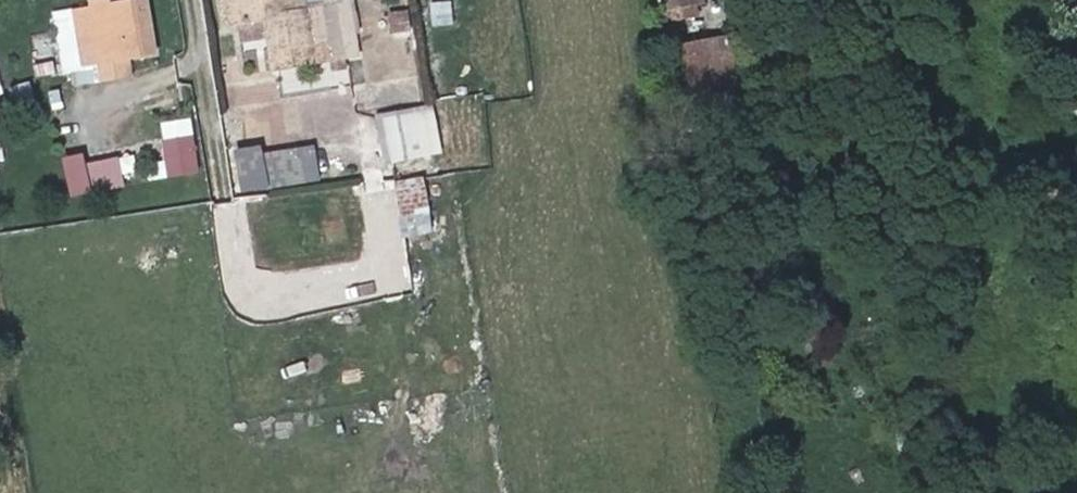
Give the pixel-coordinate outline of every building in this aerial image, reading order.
[(52,13),(62,74),(77,71),(80,86),(133,77),(130,62),(161,57),(151,0),(127,0),(111,3),(87,7),(52,13)] [(227,24),(269,17),(278,68),(334,59),(348,56),(360,54),(356,31),(344,33),(339,3),(309,8),(307,0),(223,0),(227,24)] [(660,24),(685,19),(684,11),(697,9),(708,8),(706,0),(656,0),(660,24)] [(356,31),(351,1),(339,3),(344,33),(356,31)] [(698,17),(697,9),(684,11),(685,19),(698,17)] [(738,35),(689,42),(694,76),(696,75),(699,96),(703,120),(712,119),(714,134),(729,132),(727,116),(750,112),(738,35)] [(349,59),(357,107),(415,98),(410,68),(383,72),(380,54),(349,59)] [(349,67),(348,56),(334,59),(336,69),(349,67)] [(699,96),(696,75),(694,76),(687,77),(690,97),(699,96)] [(38,103),(33,85),(10,92),(16,110),(38,103)] [(65,106),(63,94),(51,96),(54,108),(65,106)] [(434,110),(384,118),(392,163),(441,154),(434,110)] [(168,174),(200,173),(197,118),(165,120),(168,174)] [(318,139),(240,152),(247,191),(325,178),(318,139)] [(90,151),(66,156),(75,196),(130,185),(124,154),(92,160),(90,151)] [(48,165),(47,159),(35,161),(36,167),(48,165)] [(425,179),(397,183),(402,219),(430,215),(429,213),(454,209),(448,178),(425,182),(425,179)]
